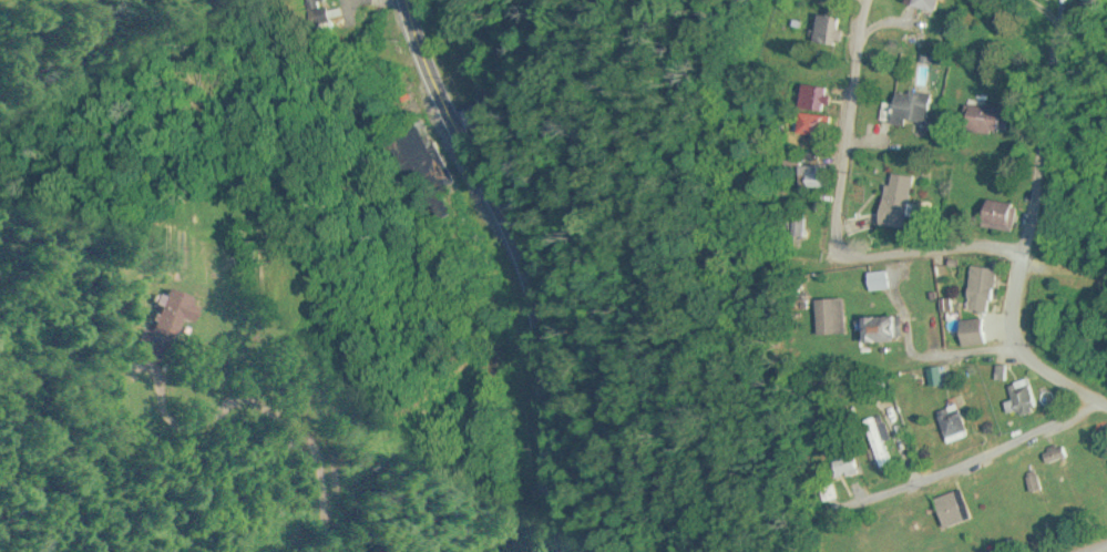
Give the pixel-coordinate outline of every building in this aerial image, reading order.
[(903,7),(936,13),(939,0),(904,0),(903,7)] [(842,19),(814,17),(812,44),(840,47),(842,19)] [(799,111),(827,111),(827,88),(799,88),(799,111)] [(890,124),(927,125),(928,95),(891,94),(890,124)] [(956,128),(1004,136),(1008,110),(961,103),(956,128)] [(798,134),(828,134),(828,117),(798,117),(798,134)] [(835,188),(835,166),(799,166),(799,188),(835,188)] [(889,226),(910,229),(917,176),(896,174),(889,226)] [(978,221),(1012,229),(1017,209),(983,201),(978,221)] [(994,301),(994,268),(967,268),(967,301),(994,301)] [(893,287),(891,271),(870,274),(872,290),(893,287)] [(202,322),(201,306),(196,307),(195,293),(169,294),(171,320),(179,320),(179,323),(202,322)] [(870,343),(906,343),(906,317),(870,317),(870,343)] [(980,321),(957,321),(957,345),(980,345),(980,321)] [(929,386),(941,385),(940,368),(927,369),(929,386)] [(1006,384),(1011,401),(1003,403),(1006,413),(1033,406),(1027,379),(1006,384)] [(946,444),(966,437),(956,407),(936,414),(946,444)] [(880,471),(897,463),(886,441),(869,449),(880,471)] [(841,483),(866,470),(857,453),(832,466),(841,483)] [(930,502),(944,529),(969,517),(955,489),(930,502)]
